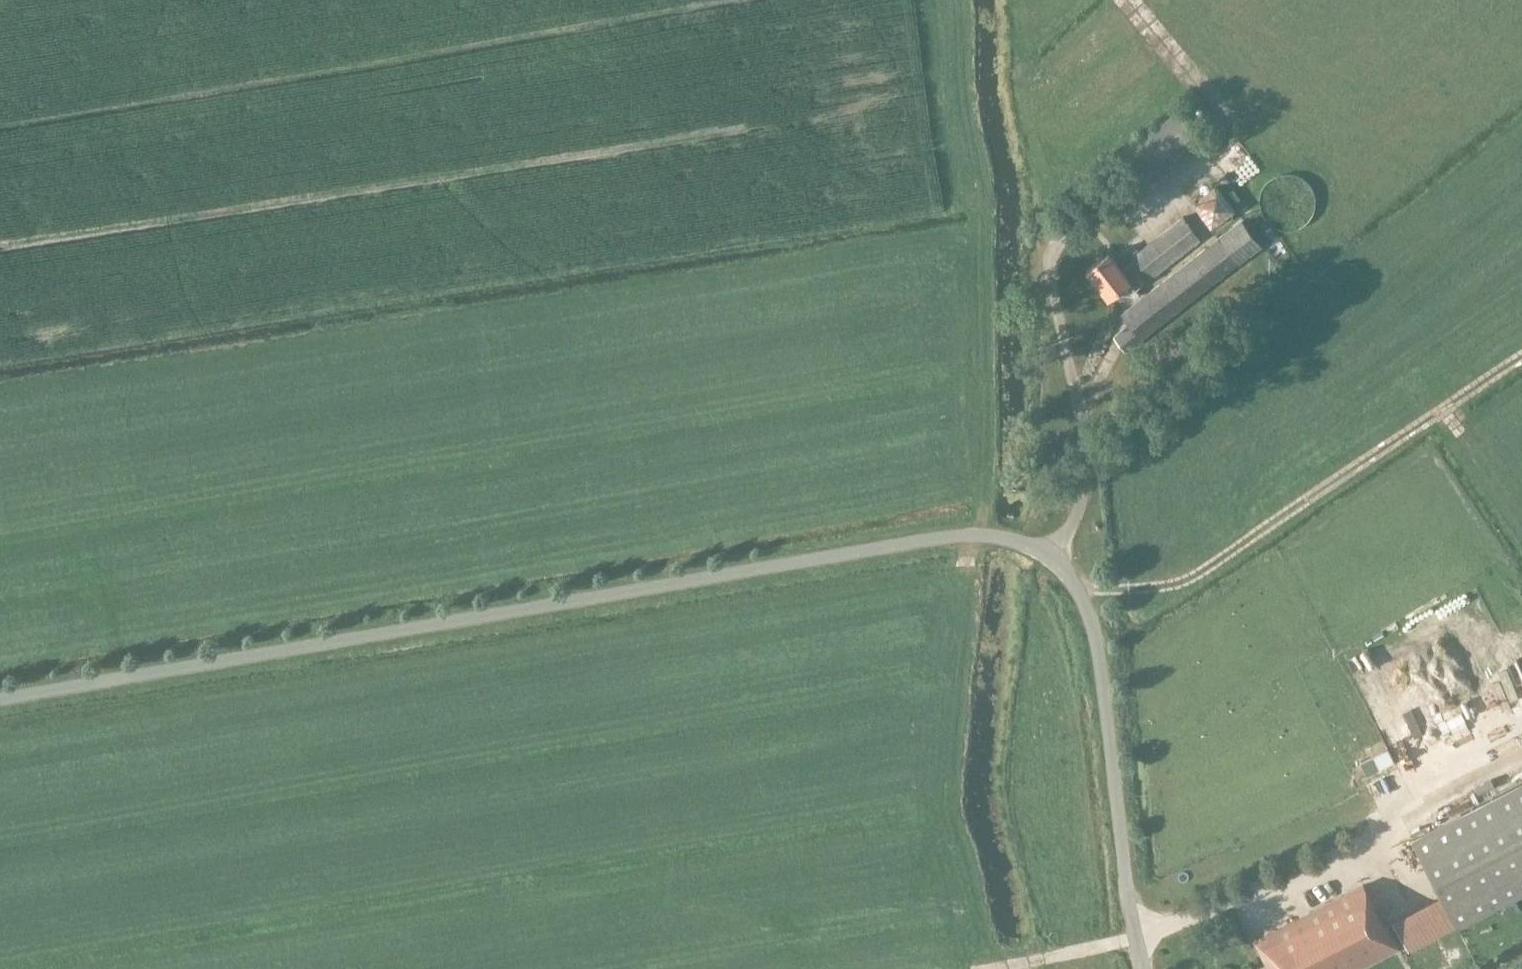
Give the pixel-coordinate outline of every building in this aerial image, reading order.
[(1313,204),(1314,201),(1313,199),(1313,196),(1313,194),(1312,191),(1311,189),(1310,187),(1309,185),(1307,183),(1305,181),(1304,180),(1302,178),(1300,177),(1297,176),(1295,175),(1293,174),(1290,173),(1288,173),(1285,173),(1283,173),(1281,173),(1278,174),(1276,175),(1274,176),(1271,177),(1269,178),(1267,180),(1266,181),(1264,183),(1262,185),(1261,187),(1260,189),(1259,191),(1258,194),(1258,196),(1257,199),(1257,201),(1257,204),(1258,206),(1258,208),(1259,211),(1260,213),(1261,215),(1262,217),(1264,219),(1266,221),(1267,223),(1269,224),(1271,225),(1274,227),(1276,227),(1278,228),(1281,229),(1283,229),(1285,229),(1288,229),(1290,229),(1293,228),(1295,227),(1297,227),(1300,225),(1302,224),(1304,223),(1305,221),(1307,219),(1309,217),(1310,215),(1311,213),(1312,211),(1313,208),(1313,206),(1313,204)] [(1195,205),(1210,227),(1233,211),(1219,189),(1195,205)] [(1107,252),(1085,269),(1108,297),(1127,282),(1133,290),(1199,239),(1182,217),(1132,256),(1134,258),(1120,269),(1107,252)] [(1124,349),(1236,263),(1237,265),(1250,255),(1253,260),(1265,251),(1260,244),(1241,220),(1121,313),(1126,319),(1110,331),(1124,349)] [(1393,761),(1387,749),(1360,763),(1366,775),(1393,761)] [(1410,838),(1439,894),(1391,920),(1407,950),(1420,943),(1521,891),(1521,780),(1410,838)] [(1396,948),(1374,905),(1373,906),(1363,886),(1255,941),(1269,968),(1354,968),(1396,948)]
